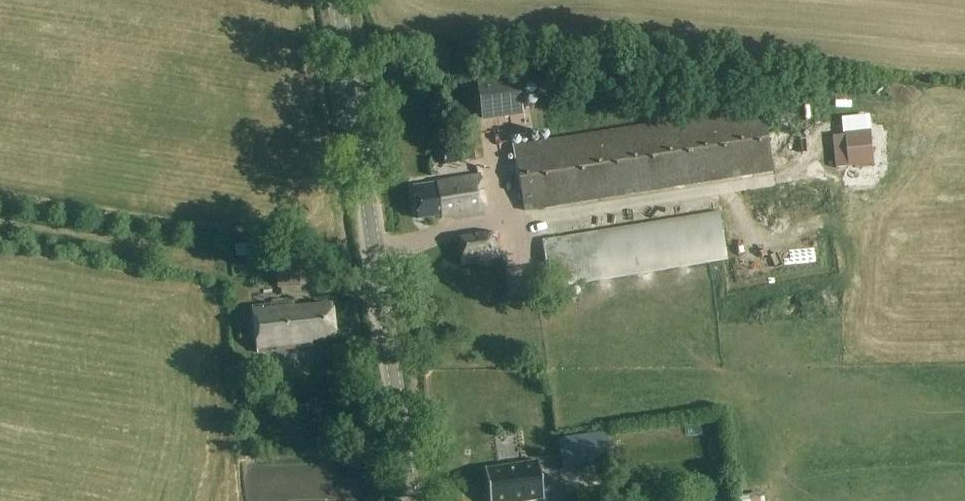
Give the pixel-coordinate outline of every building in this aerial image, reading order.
[(481,121),(521,115),(515,71),(474,77),(481,121)] [(523,213),(773,172),(762,105),(512,145),(523,213)] [(443,165),(474,160),(473,149),(441,154),(443,165)] [(440,218),(440,219),(441,221),(452,219),(453,222),(484,217),(478,176),(411,187),(417,222),(440,218)] [(548,288),(726,260),(718,212),(540,240),(548,288)] [(460,266),(500,260),(496,231),(455,238),(460,266)] [(276,289),(299,287),(295,260),(273,263),(276,289)] [(295,307),(295,302),(252,306),(257,351),(312,346),(311,339),(336,337),(333,303),(295,307)] [(281,375),(295,374),(293,362),(280,364),(281,375)] [(562,472),(609,465),(604,432),(557,439),(562,472)] [(486,474),(489,500),(544,500),(539,467),(486,474)]
